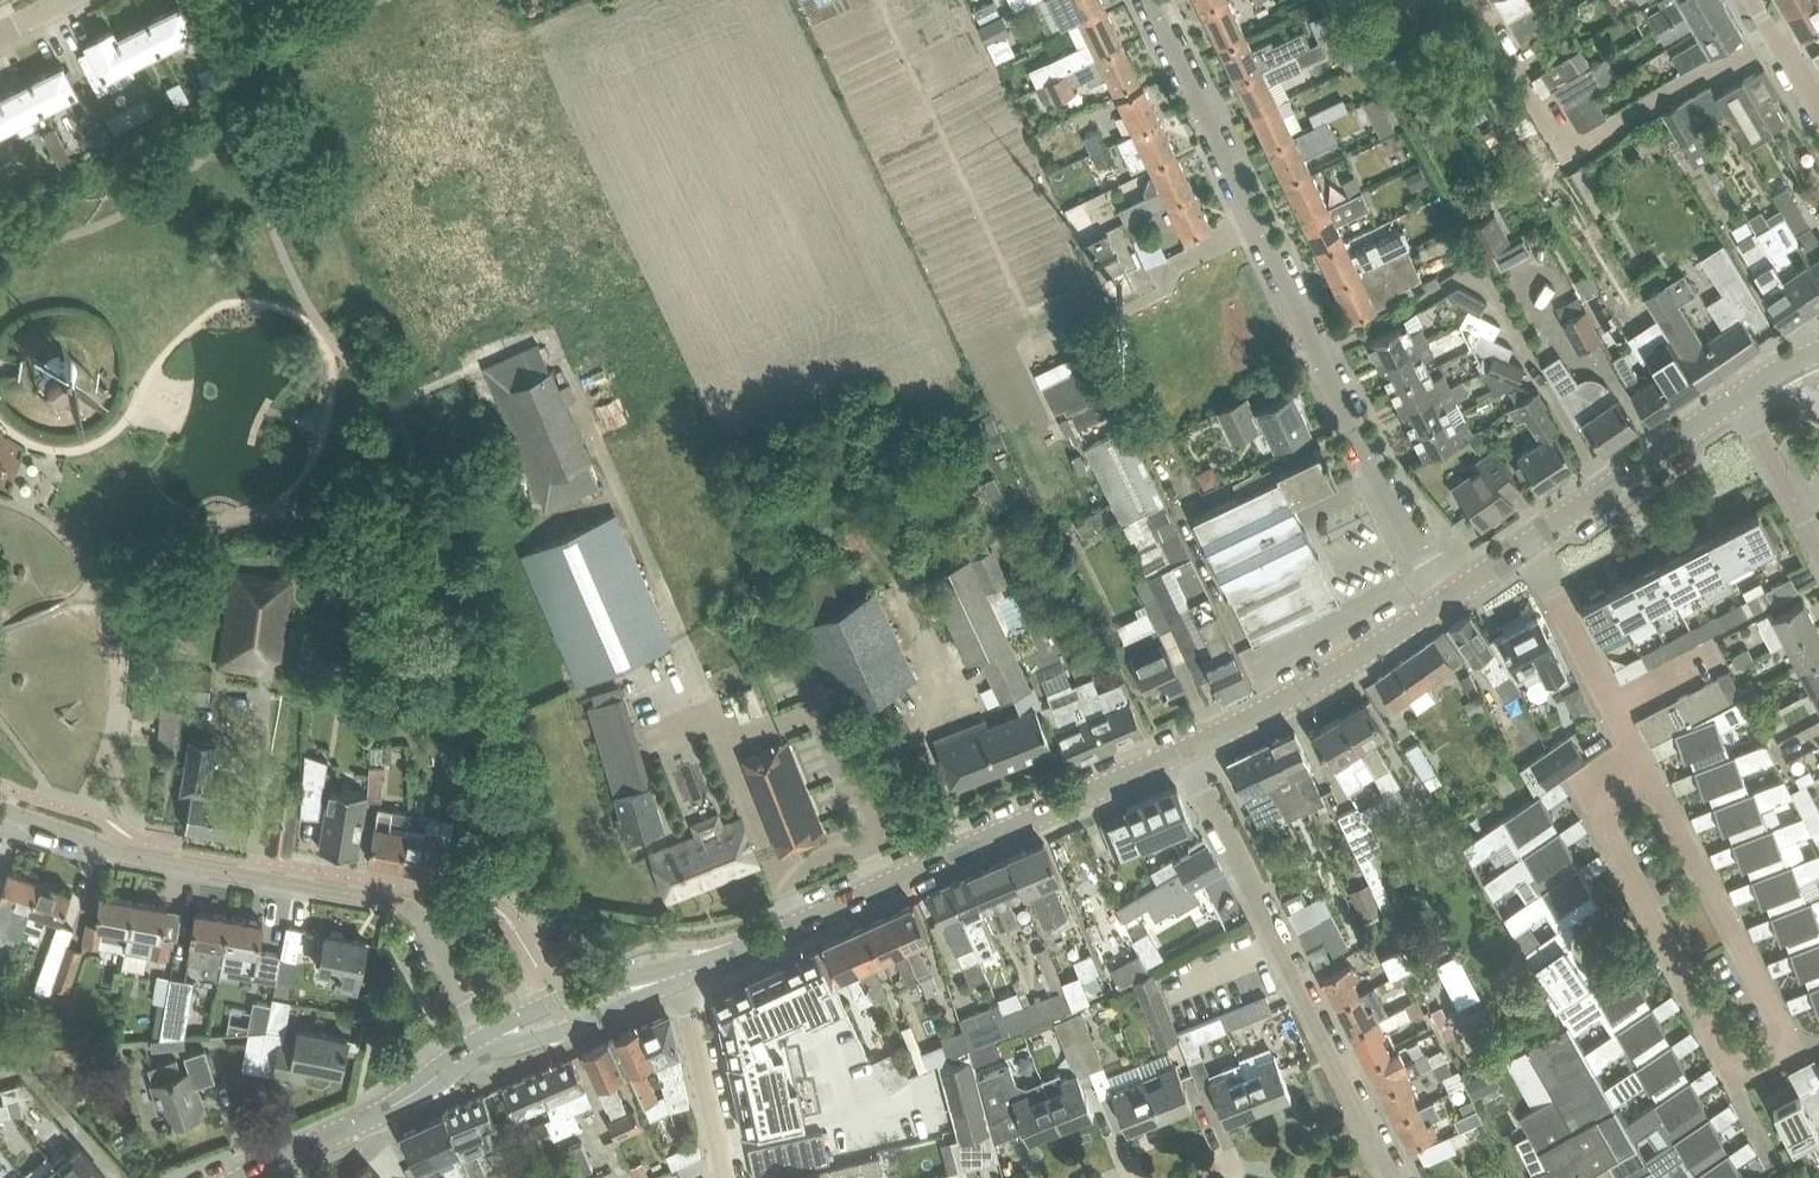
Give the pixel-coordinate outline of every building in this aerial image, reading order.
[(973,9),(979,21),(999,11),(993,0),(991,0),(973,9)] [(1061,23),(1078,14),(1081,20),(1106,8),(1103,0),(1049,0),(1061,23)] [(1202,9),(1220,0),(1198,0),(1202,9)] [(1246,0),(1220,0),(1202,9),(1219,44),(1245,32),(1244,30),(1235,11),(1248,5),(1246,0)] [(1508,21),(1532,6),(1529,0),(1495,0),(1508,21)] [(1647,11),(1657,28),(1704,0),(1657,0),(1660,4),(1647,11)] [(1731,10),(1725,0),(1704,0),(1657,28),(1664,40),(1693,23),(1698,30),(1731,10)] [(1786,10),(1804,0),(1780,0),(1786,10)] [(1786,10),(1801,35),(1818,25),(1818,0),(1804,0),(1786,10)] [(194,31),(180,4),(147,21),(160,48),(194,31)] [(1521,43),(1545,28),(1532,6),(1508,21),(1521,43)] [(1036,86),(1044,82),(1098,56),(1124,44),(1106,8),(1081,20),(1090,39),(1027,69),(1036,86)] [(1309,20),(1319,41),(1320,41),(1342,31),(1331,9),(1309,20)] [(1743,31),(1731,10),(1698,30),(1702,37),(1683,48),(1672,54),(1680,68),(1743,31)] [(1000,15),(978,25),(995,61),(996,61),(1012,53),(1006,39),(1003,34),(1008,32),(1000,15)] [(113,27),(109,29),(126,64),(130,62),(130,63),(160,48),(147,21),(118,36),(113,27)] [(1271,39),(1253,48),(1246,33),(1245,32),(1219,44),(1236,80),(1296,52),(1311,45),(1303,28),(1287,35),(1272,42),(1271,39)] [(111,86),(105,74),(126,64),(109,29),(86,41),(91,49),(80,55),(99,92),(111,86)] [(1393,31),(1381,38),(1387,49),(1399,43),(1393,31)] [(1086,77),(1089,84),(1108,75),(1115,90),(1140,78),(1124,44),(1098,56),(1044,82),(1053,103),(1076,92),(1072,84),(1086,77)] [(1318,53),(1314,44),(1311,45),(1296,52),(1236,80),(1252,114),(1279,101),(1278,100),(1270,82),(1303,66),(1301,62),(1318,53)] [(1553,88),(1553,89),(1591,66),(1579,46),(1529,77),(1541,95),(1553,88)] [(77,90),(63,64),(30,81),(43,108),(77,90)] [(208,89),(220,83),(211,65),(199,71),(208,89)] [(1565,108),(1592,92),(1603,86),(1591,66),(1553,89),(1565,108)] [(1764,67),(1742,80),(1772,131),(1785,124),(1771,99),(1780,93),(1764,67)] [(189,98),(179,79),(168,85),(177,105),(189,98)] [(1725,109),(1724,110),(1746,147),(1772,131),(1742,80),(1717,94),(1725,109)] [(34,124),(30,115),(43,108),(30,81),(1,96),(0,95),(0,105),(9,123),(12,121),(17,133),(34,124)] [(1144,85),(1118,97),(1134,131),(1160,119),(1144,85)] [(1680,103),(1695,127),(1724,110),(1725,109),(1717,94),(1716,95),(1710,85),(1680,103)] [(1606,116),(1592,92),(1565,108),(1577,129),(1584,130),(1606,116)] [(1380,135),(1396,128),(1380,94),(1364,101),(1380,135)] [(1269,147),(1295,134),(1292,129),(1302,125),(1288,95),(1278,100),(1279,101),(1252,114),(1269,147)] [(1314,125),(1328,118),(1348,109),(1342,96),(1307,112),(1314,125)] [(123,107),(131,124),(152,114),(143,97),(123,107)] [(1548,148),(1520,102),(1505,110),(1532,157),(1548,148)] [(1680,143),(1698,133),(1695,127),(1680,103),(1663,113),(1680,143)] [(1486,115),(1480,104),(1468,111),(1474,122),(1486,115)] [(9,123),(0,105),(0,127),(9,123)] [(1305,155),(1338,139),(1328,118),(1314,125),(1295,134),(1269,147),(1285,182),(1312,170),(1311,168),(1305,155)] [(89,126),(101,148),(113,142),(100,119),(89,126)] [(1160,119),(1134,131),(1151,165),(1151,167),(1177,155),(1160,119)] [(53,126),(41,133),(60,168),(72,162),(53,126)] [(1083,136),(1091,152),(1103,146),(1096,130),(1083,136)] [(1640,149),(1664,145),(1661,132),(1638,137),(1640,149)] [(1098,167),(1110,161),(1103,146),(1091,152),(1098,167)] [(1118,207),(1126,223),(1138,217),(1137,217),(1146,213),(1168,202),(1168,203),(1194,190),(1177,155),(1151,167),(1152,169),(1160,186),(1138,197),(1118,207)] [(1,189),(15,182),(4,161),(0,163),(0,187),(1,189)] [(1342,180),(1349,196),(1328,205),(1312,172),(1312,170),(1285,182),(1303,218),(1362,190),(1355,174),(1342,180)] [(1780,207),(1781,207),(1788,219),(1801,241),(1811,259),(1818,270),(1818,238),(1817,239),(1786,184),(1772,192),(1780,207)] [(1211,225),(1194,190),(1168,203),(1185,237),(1211,225)] [(1336,221),(1369,206),(1362,190),(1303,218),(1319,252),(1345,239),(1336,221)] [(1787,250),(1801,241),(1788,219),(1781,207),(1780,207),(1765,216),(1760,208),(1746,216),(1755,232),(1756,231),(1783,277),(1806,310),(1818,301),(1818,279),(1816,275),(1807,261),(1799,267),(1787,250)] [(1465,226),(1481,254),(1509,238),(1493,210),(1465,226)] [(1138,217),(1126,223),(1147,266),(1167,256),(1153,227),(1144,231),(1138,217)] [(1105,231),(1082,243),(1090,260),(1113,247),(1105,231)] [(1403,231),(1372,247),(1353,256),(1345,239),(1319,252),(1334,284),(1408,249),(1411,247),(1403,231)] [(1737,243),(1762,285),(1767,282),(1770,286),(1761,292),(1784,325),(1806,310),(1783,277),(1756,231),(1755,232),(1737,243)] [(1511,245),(1519,258),(1530,252),(1523,239),(1511,245)] [(1722,291),(1705,303),(1724,331),(1712,338),(1730,363),(1760,342),(1746,322),(1750,319),(1756,328),(1769,319),(1723,242),(1699,257),(1722,291)] [(1372,308),(1394,299),(1414,290),(1410,282),(1422,276),(1408,249),(1334,284),(1351,319),(1372,308)] [(1095,265),(1101,277),(1123,266),(1117,254),(1095,265)] [(1701,385),(1700,384),(1730,363),(1712,338),(1705,343),(1679,304),(1696,293),(1683,273),(1642,299),(1648,308),(1681,358),(1699,386),(1701,385)] [(1435,274),(1422,282),(1426,289),(1439,281),(1435,274)] [(1448,293),(1452,300),(1467,308),(1481,315),(1487,303),(1460,286),(1448,293)] [(1060,315),(1097,306),(1092,287),(1056,296),(1060,315)] [(1578,294),(1554,306),(1577,350),(1601,337),(1578,294)] [(1470,346),(1472,346),(1473,347),(1475,345),(1482,333),(1493,337),(1493,336),(1501,324),(1481,315),(1467,308),(1458,323),(1470,346)] [(1635,337),(1647,357),(1653,365),(1657,372),(1676,401),(1699,386),(1681,358),(1648,308),(1642,312),(1646,331),(1635,337)] [(1367,340),(1379,364),(1427,340),(1425,336),(1420,326),(1410,331),(1406,321),(1367,340)] [(1440,329),(1425,336),(1427,340),(1442,333),(1440,329)] [(1475,345),(1473,347),(1483,370),(1489,367),(1495,355),(1507,361),(1507,359),(1513,345),(1493,336),(1493,337),(1482,333),(1475,345)] [(1379,364),(1391,387),(1428,369),(1423,358),(1434,353),(1427,340),(1379,364)] [(538,343),(484,366),(496,393),(546,509),(600,485),(588,458),(590,458),(552,369),(538,343)] [(1649,419),(1676,401),(1657,372),(1642,381),(1622,351),(1612,358),(1636,399),(1649,419)] [(1560,353),(1542,364),(1577,423),(1583,418),(1604,448),(1637,425),(1609,386),(1605,381),(1598,376),(1590,375),(1583,376),(1577,379),(1560,353)] [(68,357),(64,355),(60,355),(56,356),(52,358),(48,360),(46,364),(44,368),(43,372),(44,377),(46,381),(49,384),(52,387),(57,389),(61,389),(65,388),(69,387),(73,384),(76,380),(77,376),(78,371),(77,367),(75,363),(72,359),(68,357)] [(1518,379),(1523,363),(1507,359),(1507,361),(1495,355),(1489,367),(1483,370),(1491,387),(1475,394),(1479,403),(1501,392),(1500,389),(1518,379)] [(1102,382),(1086,390),(1070,356),(1037,372),(1056,410),(1069,403),(1071,408),(1106,391),(1102,382)] [(1402,410),(1424,399),(1450,386),(1443,372),(1433,377),(1428,369),(1391,387),(1402,410)] [(1520,384),(1509,391),(1516,401),(1533,390),(1520,384)] [(1402,410),(1413,434),(1451,415),(1462,410),(1456,400),(1450,386),(1424,399),(1402,410)] [(1507,407),(1516,421),(1525,415),(1541,439),(1517,455),(1541,490),(1577,466),(1554,431),(1559,428),(1534,389),(1533,390),(1516,401),(1507,407)] [(1118,406),(1111,392),(1069,411),(1076,426),(1118,406)] [(1246,397),(1219,410),(1233,440),(1255,429),(1266,424),(1275,443),(1276,443),(1304,430),(1308,428),(1291,392),(1253,411),(1246,397)] [(989,409),(977,415),(983,428),(985,427),(989,425),(995,422),(989,409)] [(1465,418),(1455,423),(1451,415),(1413,434),(1424,456),(1472,433),(1465,418)] [(1092,424),(1079,431),(1106,487),(1120,480),(1092,424)] [(999,430),(989,435),(994,445),(1004,440),(999,430)] [(1481,432),(1470,439),(1478,451),(1488,444),(1481,432)] [(1495,449),(1474,464),(1478,469),(1453,486),(1456,490),(1467,505),(1465,507),(1468,511),(1470,509),(1481,526),(1514,503),(1505,491),(1518,482),(1495,449)] [(1261,468),(1205,494),(1212,508),(1193,517),(1254,643),(1341,602),(1293,502),(1334,482),(1327,467),(1329,465),(1327,459),(1324,461),(1320,451),(1286,467),(1282,461),(1262,470),(1261,468)] [(994,477),(982,483),(988,495),(1000,490),(994,477)] [(1120,480),(1106,487),(1113,500),(1131,539),(1149,575),(1147,576),(1149,580),(1153,588),(1157,597),(1172,626),(1177,637),(1186,656),(1198,680),(1212,674),(1222,695),(1252,681),(1238,651),(1192,555),(1164,500),(1150,507),(1146,509),(1137,513),(1120,480)] [(1074,519),(1080,533),(1117,514),(1110,501),(1074,519)] [(1778,548),(1758,511),(1732,525),(1752,562),(1778,548)] [(612,513),(525,551),(582,682),(669,644),(612,513)] [(1732,525),(1708,537),(1728,575),(1752,562),(1732,525)] [(291,563),(295,539),(274,536),(270,559),(291,563)] [(1702,588),(1728,575),(1708,537),(1682,551),(1702,588)] [(993,548),(970,559),(969,559),(985,592),(986,592),(1009,581),(993,548)] [(1694,607),(1688,596),(1702,588),(1682,551),(1657,564),(1676,602),(1682,614),(1694,607)] [(1031,687),(1011,644),(986,592),(985,592),(969,559),(928,578),(969,663),(980,658),(1001,701),(1000,702),(1001,703),(1014,698),(1021,713),(990,725),(987,719),(934,740),(954,787),(1053,748),(1037,708),(1042,705),(1034,686),(1031,687)] [(827,563),(785,580),(804,623),(845,712),(916,678),(875,590),(845,604),(827,563)] [(1676,602),(1657,564),(1633,577),(1652,614),(1676,602)] [(282,657),(294,578),(232,568),(217,665),(261,672),(264,666),(282,657)] [(1798,588),(1792,575),(1766,589),(1773,602),(1798,588)] [(1633,577),(1608,590),(1627,627),(1652,614),(1633,577)] [(1627,627),(1608,590),(1607,590),(1605,586),(1590,593),(1593,598),(1581,604),(1601,641),(1627,627)] [(1742,602),(1748,614),(1773,602),(1766,589),(1742,602)] [(1157,597),(1145,602),(1156,627),(1159,632),(1160,632),(1172,626),(1157,597)] [(1786,641),(1786,640),(1817,624),(1803,599),(1774,615),(1772,610),(1757,618),(1772,648),(1786,641)] [(1742,602),(1716,615),(1723,628),(1748,614),(1742,602)] [(1507,699),(1522,689),(1470,612),(1450,626),(1474,662),(1483,656),(1487,662),(1484,664),(1507,699)] [(1716,615),(1690,629),(1696,642),(1723,628),(1716,615)] [(1556,652),(1538,616),(1500,635),(1507,648),(1510,647),(1524,674),(1523,675),(1527,682),(1543,673),(1551,688),(1568,680),(1554,653),(1556,652)] [(1786,641),(1799,666),(1818,655),(1818,629),(1817,624),(1786,640),(1786,641)] [(1126,641),(1115,647),(1133,684),(1144,678),(1152,697),(1154,696),(1156,701),(1171,693),(1169,689),(1184,682),(1160,632),(1159,632),(1156,627),(1126,641)] [(1427,684),(1430,683),(1464,658),(1444,629),(1375,679),(1395,707),(1408,698),(1418,712),(1437,699),(1427,684)] [(1673,654),(1696,642),(1690,629),(1666,641),(1673,654)] [(1641,654),(1648,667),(1673,654),(1666,641),(1641,654)] [(1752,657),(1748,647),(1733,654),(1737,663),(1752,657)] [(1622,681),(1648,667),(1641,654),(1615,668),(1622,681)] [(1812,691),(1818,687),(1818,655),(1799,666),(1812,691)] [(210,669),(163,665),(161,695),(208,698),(210,669)] [(1470,696),(1480,692),(1469,671),(1459,677),(1470,696)] [(1727,671),(1715,677),(1728,703),(1741,696),(1735,685),(1728,671),(1727,671)] [(1092,734),(1097,732),(1105,750),(1144,733),(1130,700),(1129,700),(1120,681),(1098,690),(1092,676),(1076,682),(1091,718),(1086,720),(1092,734)] [(1728,703),(1715,677),(1703,684),(1716,709),(1728,703)] [(1756,688),(1751,677),(1735,685),(1741,696),(1756,688)] [(1070,680),(1044,690),(1061,729),(1056,731),(1070,764),(1105,750),(1097,732),(1092,734),(1086,720),(1091,718),(1076,682),(1072,684),(1070,680)] [(1703,684),(1690,690),(1703,716),(1716,709),(1703,684)] [(1763,700),(1756,688),(1741,696),(1748,708),(1763,700)] [(1690,690),(1677,697),(1690,723),(1703,716),(1690,690)] [(602,701),(600,691),(587,694),(589,705),(588,705),(628,838),(663,827),(623,694),(602,701)] [(1688,753),(1694,769),(1731,755),(1730,755),(1721,730),(1751,714),(1748,708),(1741,696),(1728,703),(1716,709),(1703,716),(1690,723),(1677,729),(1674,731),(1684,754),(1688,753)] [(1677,697),(1664,704),(1677,729),(1690,723),(1677,697)] [(1385,731),(1366,700),(1340,716),(1359,747),(1367,760),(1376,775),(1385,791),(1380,794),(1388,808),(1405,797),(1398,784),(1400,783),(1373,739),(1385,731)] [(163,703),(162,744),(181,745),(183,704),(163,703)] [(1664,736),(1674,731),(1677,729),(1664,704),(1651,711),(1664,736)] [(1785,718),(1779,707),(1764,715),(1769,726),(1785,718)] [(1650,744),(1664,736),(1651,711),(1637,718),(1650,744)] [(1348,791),(1363,783),(1354,767),(1367,760),(1359,747),(1340,716),(1313,732),(1348,791)] [(1315,817),(1328,811),(1307,766),(1311,765),(1295,729),(1272,740),(1289,775),(1294,773),(1315,817)] [(1569,734),(1520,768),(1537,794),(1556,781),(1587,760),(1569,734)] [(191,793),(186,827),(249,838),(255,803),(240,800),(242,783),(211,777),(216,743),(191,738),(186,766),(181,765),(180,770),(185,771),(182,792),(191,793)] [(743,757),(781,853),(825,835),(787,739),(743,757)] [(1267,786),(1280,779),(1301,824),(1315,817),(1294,773),(1289,775),(1272,740),(1251,750),(1266,786),(1267,786)] [(1703,791),(1707,789),(1713,806),(1750,792),(1749,791),(1742,771),(1774,759),(1765,741),(1730,755),(1731,755),(1694,769),(1703,791)] [(1421,742),(1408,749),(1431,788),(1443,781),(1437,771),(1421,742)] [(1267,786),(1266,786),(1251,750),(1227,761),(1243,797),(1244,796),(1254,814),(1263,809),(1268,819),(1284,810),(1279,799),(1267,786)] [(301,798),(300,816),(319,819),(328,760),(304,752),(304,766),(301,798)] [(382,799),(383,765),(369,765),(368,798),(382,799)] [(1800,784),(1790,789),(1791,792),(1807,784),(1806,781),(1815,776),(1810,767),(1795,775),(1800,784)] [(1768,827),(1803,814),(1791,792),(1790,789),(1784,778),(1749,791),(1750,792),(1713,806),(1722,827),(1726,825),(1733,842),(1769,828),(1768,827)] [(1803,814),(1804,817),(1818,809),(1818,806),(1807,784),(1791,792),(1803,814)] [(1142,847),(1172,835),(1194,826),(1177,785),(1126,806),(1127,811),(1101,822),(1116,857),(1142,846),(1142,847)] [(329,794),(320,847),(358,853),(367,792),(340,788),(338,795),(329,794)] [(1519,856),(1520,856),(1559,829),(1549,815),(1553,812),(1540,792),(1463,845),(1473,862),(1507,838),(1519,856)] [(1359,805),(1338,815),(1359,857),(1382,909),(1393,904),(1369,853),(1382,847),(1371,825),(1359,805)] [(375,826),(369,858),(401,864),(410,815),(410,812),(379,807),(376,826),(375,826)] [(1804,817),(1812,832),(1817,840),(1818,839),(1818,809),(1804,817)] [(694,836),(651,853),(668,897),(759,861),(742,817),(725,824),(719,810),(689,822),(694,836)] [(448,841),(451,819),(410,812),(410,815),(401,864),(433,869),(438,839),(448,841)] [(1745,862),(1752,879),(1788,865),(1788,864),(1780,844),(1812,832),(1804,817),(1803,814),(1768,827),(1769,828),(1733,842),(1741,864),(1745,862)] [(1526,875),(1538,892),(1539,893),(1579,866),(1569,851),(1572,848),(1559,829),(1520,856),(1519,856),(1483,880),(1493,897),(1526,875)] [(1222,867),(1204,836),(1189,845),(1193,852),(1178,860),(1182,868),(1117,906),(1124,921),(1150,906),(1157,919),(1176,908),(1178,913),(1203,899),(1195,884),(1222,867)] [(1044,841),(1027,849),(1057,920),(1067,916),(1052,880),(1060,877),(1044,841)] [(1479,859),(1489,874),(1507,862),(1497,847),(1479,859)] [(1027,849),(1009,856),(1024,892),(1029,890),(1044,926),(1057,920),(1027,849)] [(1788,865),(1752,879),(1760,900),(1765,898),(1771,915),(1807,901),(1807,900),(1799,881),(1818,873),(1818,852),(1788,864),(1788,865)] [(1158,882),(1182,868),(1178,860),(1175,855),(1150,869),(1158,882)] [(1009,856),(969,873),(984,909),(987,917),(993,914),(1000,930),(1018,922),(1008,899),(1024,892),(1009,856)] [(1514,933),(1546,911),(1557,929),(1571,921),(1598,903),(1588,887),(1592,885),(1579,866),(1539,893),(1538,892),(1504,916),(1514,933)] [(21,934),(23,927),(40,879),(38,878),(39,876),(38,873),(29,870),(26,871),(25,873),(9,868),(0,892),(0,926),(21,934)] [(969,873),(947,883),(972,941),(979,957),(994,951),(981,920),(976,922),(973,914),(984,909),(969,873)] [(23,927),(40,933),(46,915),(61,920),(72,890),(40,879),(23,927)] [(947,883),(927,891),(936,913),(940,922),(943,928),(948,926),(952,934),(950,935),(961,961),(962,964),(970,982),(987,975),(979,957),(972,941),(947,883)] [(1322,893),(1288,911),(1306,946),(1325,936),(1333,953),(1349,946),(1322,893)] [(87,921),(84,942),(126,950),(129,931),(135,900),(102,894),(96,923),(87,921)] [(1818,918),(1818,896),(1807,900),(1807,901),(1771,915),(1779,936),(1784,935),(1790,951),(1818,941),(1818,919),(1818,918)] [(144,970),(147,954),(168,957),(172,937),(163,935),(168,906),(135,900),(129,931),(126,950),(123,966),(144,970)] [(914,902),(892,912),(921,978),(919,978),(927,996),(941,989),(919,941),(929,936),(914,902)] [(197,910),(188,960),(199,962),(199,967),(204,973),(219,976),(225,946),(224,946),(230,916),(197,910)] [(892,912),(866,923),(881,958),(894,952),(908,983),(919,978),(921,978),(892,912)] [(258,949),(263,921),(230,916),(224,946),(225,946),(245,950),(241,969),(255,972),(254,978),(275,982),(276,975),(278,976),(281,956),(282,954),(258,949)] [(1571,939),(1573,926),(1571,921),(1557,929),(1525,951),(1544,985),(1578,961),(1577,960),(1573,950),(1571,939)] [(866,923),(844,933),(875,999),(883,1016),(892,1012),(884,995),(887,993),(873,962),(881,958),(866,923)] [(50,991),(53,985),(54,985),(68,944),(71,945),(76,930),(59,924),(37,986),(50,991)] [(287,925),(282,954),(281,956),(296,959),(302,928),(287,925)] [(338,970),(335,986),(357,990),(366,941),(326,933),(319,967),(338,970)] [(844,933),(823,943),(823,944),(832,964),(838,978),(847,974),(861,1005),(875,999),(844,933)] [(1790,951),(1798,973),(1803,971),(1809,988),(1818,984),(1818,941),(1790,951)] [(1330,958),(1323,943),(1308,950),(1316,965),(1330,958)] [(85,950),(71,945),(68,944),(54,985),(71,991),(85,950)] [(1045,945),(1036,949),(1045,969),(1049,980),(1052,986),(1061,982),(1045,945)] [(825,984),(834,980),(818,946),(714,994),(733,1036),(724,1038),(744,1128),(805,1114),(797,1077),(790,1078),(783,1046),(772,1049),(770,1038),(780,1036),(777,1023),(803,1011),(806,1017),(835,1004),(825,984)] [(1139,952),(1110,968),(1120,986),(1135,980),(1151,971),(1147,965),(1139,952)] [(1385,962),(1391,975),(1404,970),(1398,956),(1385,962)] [(1586,970),(1579,962),(1578,961),(1544,985),(1563,1017),(1613,983),(1612,982),(1610,978),(1596,976),(1586,970)] [(1322,977),(1336,1005),(1360,993),(1353,979),(1357,976),(1350,963),(1322,977)] [(1415,976),(1410,967),(1404,970),(1391,975),(1390,976),(1395,986),(1415,976)] [(1100,969),(1081,976),(1092,1000),(1110,993),(1100,969)] [(1600,1015),(1612,1032),(1612,1033),(1652,1006),(1642,991),(1646,988),(1633,969),(1612,982),(1613,983),(1563,1017),(1567,1025),(1568,1024),(1574,1033),(1600,1015)] [(1178,1036),(1177,1032),(1153,970),(1151,971),(1135,980),(1160,1044),(1165,1042),(1178,1036)] [(152,1000),(158,1001),(154,1037),(159,1036),(170,976),(157,973),(152,1000)] [(193,980),(170,976),(159,1036),(184,1034),(193,980)] [(1065,988),(1073,1008),(1088,1003),(1088,1001),(1090,1000),(1081,976),(1063,983),(1065,988)] [(1809,988),(1818,1009),(1818,984),(1809,988)] [(1065,988),(1023,1003),(1031,1024),(1060,1014),(1067,1011),(1073,1008),(1065,988)] [(1336,1005),(1350,1032),(1378,1018),(1372,1005),(1368,1008),(1360,993),(1336,1005)] [(271,1002),(266,1028),(258,1070),(291,1076),(292,1071),(304,1073),(307,1079),(322,1082),(330,1078),(332,1068),(341,1070),(346,1047),(359,1050),(361,1040),(299,1028),(296,1046),(280,1043),(282,1031),(283,1032),(290,999),(272,996),(271,1002)] [(1221,1014),(1225,1025),(1227,1029),(1273,1010),(1267,996),(1221,1014)] [(1418,997),(1404,1004),(1417,1031),(1431,1025),(1418,997)] [(249,1030),(266,1028),(271,1002),(253,999),(247,1027),(246,1031),(249,1030)] [(976,1011),(958,1018),(961,1027),(968,1046),(1009,1028),(1010,1031),(1011,1030),(1002,1010),(1001,1011),(998,1002),(976,1011)] [(1023,1003),(1002,1010),(1011,1030),(1022,1026),(1022,1027),(1031,1024),(1023,1003)] [(1073,1008),(1067,1011),(1080,1044),(1090,1070),(1104,1064),(1084,1013),(1091,1010),(1088,1003),(1073,1008)] [(1661,1027),(1665,1025),(1652,1006),(1612,1033),(1612,1032),(1590,1047),(1599,1065),(1627,1046),(1639,1063),(1639,1064),(1671,1042),(1661,1027)] [(55,1023),(59,1011),(46,1007),(39,1030),(59,1036),(62,1025),(55,1023)] [(1031,1024),(1022,1027),(1024,1034),(1055,1022),(1066,1050),(1080,1044),(1067,1011),(1060,1014),(1031,1024)] [(664,1014),(639,1025),(655,1060),(670,1109),(690,1104),(670,1017),(664,1014)] [(1366,1061),(1393,1047),(1378,1018),(1350,1032),(1366,1061)] [(902,1026),(920,1071),(929,1066),(923,1050),(921,1050),(909,1022),(902,1026)] [(229,1024),(227,1032),(246,1031),(247,1027),(229,1024)] [(643,1066),(655,1060),(639,1025),(614,1037),(644,1105),(658,1099),(643,1066)] [(1608,1161),(1635,1146),(1636,1146),(1567,1025),(1505,1059),(1531,1107),(1517,1114),(1528,1134),(1544,1160),(1550,1170),(1554,1177),(1575,1177),(1608,1161)] [(1191,1026),(1177,1032),(1178,1036),(1180,1040),(1190,1065),(1204,1059),(1191,1026)] [(961,1027),(942,1034),(950,1055),(968,1046),(961,1027)] [(184,1034),(159,1036),(154,1037),(152,1047),(185,1046),(184,1034)] [(940,1034),(942,1042),(923,1050),(929,1066),(950,1055),(942,1034),(940,1034)] [(974,1061),(1002,1050),(996,1035),(968,1046),(974,1061)] [(608,1120),(615,1134),(616,1136),(642,1125),(634,1109),(627,1112),(613,1079),(624,1074),(609,1039),(583,1051),(614,1118),(608,1120)] [(1658,1100),(1690,1079),(1680,1064),(1684,1061),(1671,1042),(1639,1064),(1639,1063),(1604,1087),(1614,1104),(1646,1082),(1658,1100)] [(1426,1052),(1403,1064),(1393,1047),(1366,1061),(1381,1092),(1409,1077),(1432,1065),(1435,1063),(1446,1058),(1441,1048),(1428,1055),(1426,1052)] [(170,1118),(169,1119),(170,1122),(198,1112),(193,1096),(199,1094),(196,1085),(216,1078),(205,1048),(184,1055),(189,1070),(182,1073),(176,1058),(149,1068),(154,1082),(152,1082),(161,1107),(165,1105),(170,1118)] [(1259,1060),(1262,1069),(1247,1075),(1259,1106),(1260,1106),(1262,1110),(1278,1104),(1276,1099),(1291,1093),(1275,1054),(1259,1060)] [(1458,1054),(1454,1056),(1459,1067),(1463,1064),(1458,1054)] [(572,1056),(536,1071),(549,1102),(546,1103),(551,1116),(546,1119),(554,1136),(574,1128),(566,1109),(590,1099),(581,1078),(572,1056)] [(994,1141),(989,1119),(977,1077),(972,1057),(939,1065),(958,1137),(950,1139),(958,1168),(979,1163),(979,1159),(997,1155),(994,1141)] [(1435,1063),(1432,1065),(1439,1078),(1452,1071),(1446,1058),(1435,1063)] [(1240,1061),(1223,1067),(1226,1073),(1210,1080),(1226,1120),(1240,1114),(1242,1118),(1258,1112),(1256,1107),(1259,1106),(1247,1075),(1246,1075),(1240,1061)] [(1192,1103),(1176,1063),(1144,1075),(1160,1115),(1192,1103)] [(909,1079),(902,1065),(884,1076),(890,1090),(909,1079)] [(1009,1065),(989,1073),(977,1077),(989,1119),(1016,1108),(1028,1138),(1060,1125),(1042,1079),(1026,1085),(1016,1081),(1009,1065)] [(1488,1068),(1466,1080),(1474,1097),(1497,1085),(1488,1068)] [(536,1071),(503,1085),(516,1116),(546,1103),(549,1102),(536,1071)] [(1060,1072),(1042,1079),(1060,1125),(1093,1112),(1082,1083),(1080,1084),(1075,1072),(1063,1077),(1060,1072)] [(1160,1115),(1144,1075),(1111,1088),(1127,1129),(1160,1115)] [(1411,1092),(1415,1090),(1409,1077),(1381,1092),(1395,1119),(1419,1106),(1418,1106),(1411,1092)] [(1669,1142),(1670,1142),(1710,1115),(1699,1100),(1703,1098),(1690,1079),(1658,1100),(1624,1123),(1634,1140),(1657,1124),(1669,1142)] [(4,1101),(9,1100),(35,1093),(25,1081),(1,1088),(4,1101)] [(1813,1086),(1800,1093),(1799,1091),(1772,1105),(1777,1115),(1777,1119),(1777,1124),(1779,1128),(1792,1153),(1815,1141),(1818,1149),(1818,1097),(1813,1086)] [(490,1144),(484,1129),(496,1123),(484,1094),(443,1110),(444,1113),(456,1142),(459,1149),(459,1150),(472,1177),(485,1177),(487,1177),(476,1150),(490,1144)] [(1440,1114),(1432,1098),(1418,1106),(1419,1106),(1395,1119),(1410,1146),(1437,1132),(1430,1119),(1440,1114)] [(4,1101),(0,1103),(0,1118),(13,1115),(9,1100),(4,1101)] [(1459,1129),(1482,1119),(1477,1106),(1453,1117),(1459,1129)] [(456,1142),(444,1113),(423,1123),(447,1177),(465,1177),(453,1152),(459,1150),(459,1149),(456,1142)] [(1684,1155),(1696,1172),(1697,1173),(1729,1152),(1719,1137),(1723,1134),(1710,1115),(1670,1142),(1669,1142),(1644,1159),(1654,1176),(1684,1155)] [(423,1123),(401,1133),(417,1167),(427,1163),(434,1177),(447,1177),(423,1123)] [(748,1146),(755,1177),(830,1161),(823,1130),(748,1146)] [(616,1136),(615,1134),(603,1140),(620,1177),(634,1177),(616,1136)] [(1550,1170),(1544,1160),(1528,1134),(1515,1140),(1530,1167),(1535,1177),(1554,1177),(1550,1170)] [(1449,1135),(1417,1148),(1425,1163),(1455,1150),(1449,1135)] [(700,1155),(697,1140),(682,1147),(686,1161),(700,1155)] [(583,1142),(571,1147),(581,1173),(593,1168),(583,1142)] [(52,1160),(67,1177),(103,1177),(106,1175),(80,1145),(68,1155),(64,1150),(52,1160)] [(1608,1161),(1617,1177),(1636,1177),(1650,1170),(1635,1146),(1608,1161)] [(682,1147),(665,1153),(671,1167),(686,1161),(682,1147)] [(1696,1172),(1688,1177),(1741,1177),(1738,1173),(1742,1171),(1729,1152),(1697,1173),(1696,1172)] [(776,1177),(865,1177),(864,1174),(871,1172),(882,1169),(879,1155),(848,1162),(793,1174),(776,1177)] [(45,1176),(42,1177),(67,1177),(52,1160),(40,1171),(45,1176)] [(630,1165),(635,1177),(647,1177),(650,1177),(642,1160),(630,1165)] [(368,1163),(351,1177),(381,1177),(368,1163)] [(939,1174),(940,1177),(968,1177),(966,1168),(939,1174)]
